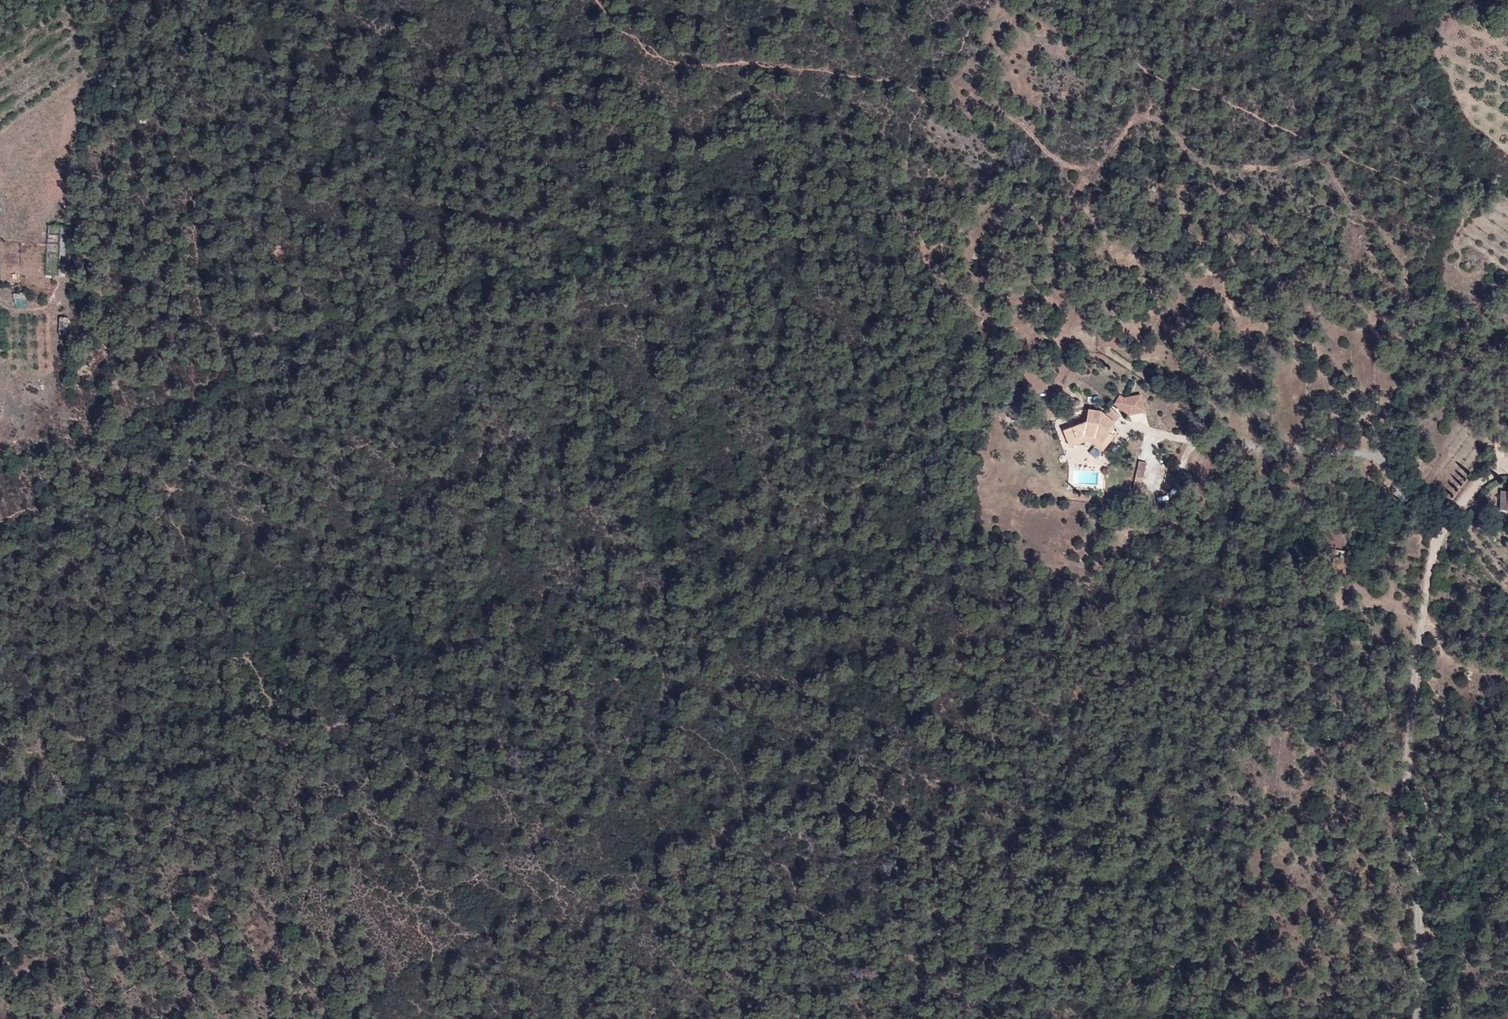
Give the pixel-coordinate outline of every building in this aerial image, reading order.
[(1233,312),(1225,309),(1223,314),(1230,317),(1233,312)] [(68,317),(60,317),(59,332),(67,333),(68,317)] [(1145,391),(1118,396),(1120,412),(1148,408),(1145,391)] [(1054,454),(1062,452),(1060,443),(1069,442),(1086,448),(1093,441),(1091,439),(1103,426),(1094,418),(1089,423),(1082,418),(1073,417),(1069,431),(1049,439),(1054,454)] [(1060,443),(1062,452),(1069,450),(1087,457),(1098,445),(1093,441),(1086,448),(1069,442),(1060,443)] [(1507,495),(1507,483),(1507,482),(1489,482),(1490,495),(1507,495)] [(1332,566),(1333,555),(1322,554),(1321,565),(1332,566)]
